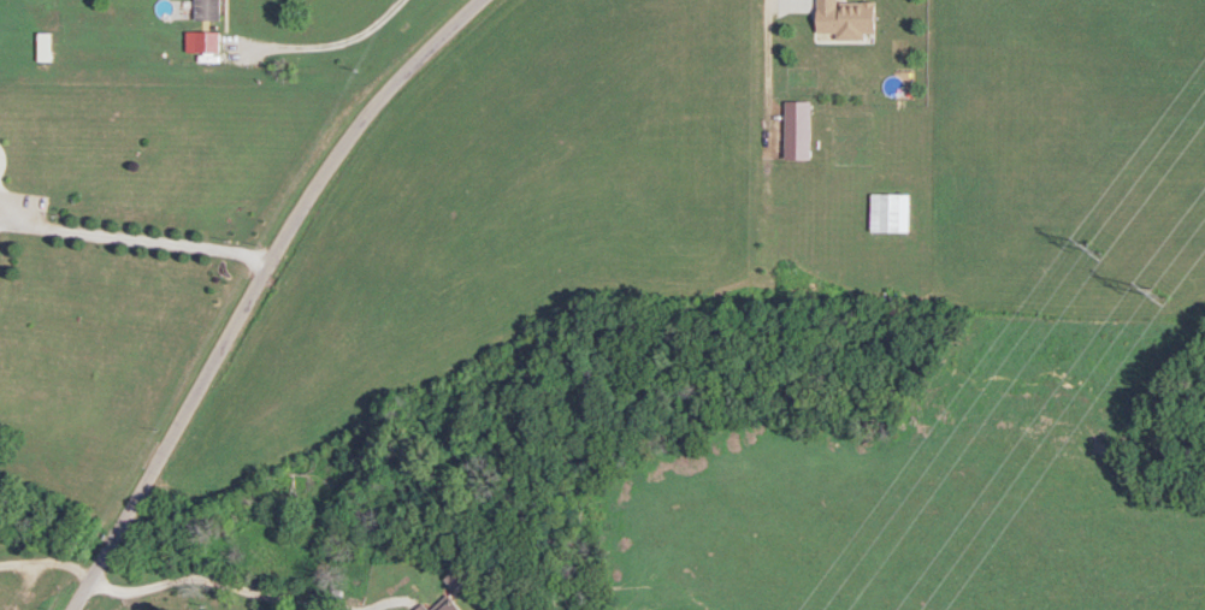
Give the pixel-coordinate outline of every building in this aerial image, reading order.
[(197,17),(223,17),(223,0),(197,0),(197,17)] [(839,36),(881,36),(881,0),(821,0),(821,31),(839,31),(839,36)] [(39,60),(54,60),(54,30),(39,30),(39,60)] [(902,192),(873,192),(873,231),(902,231),(902,192)]
